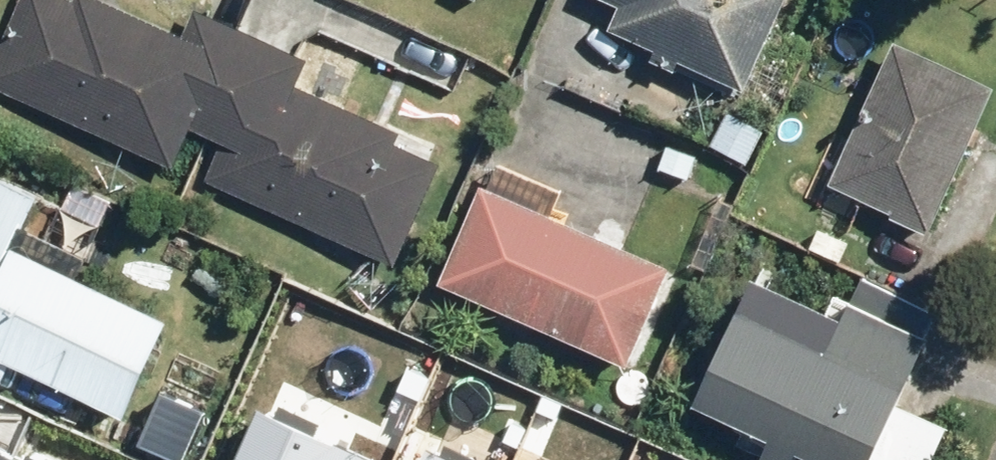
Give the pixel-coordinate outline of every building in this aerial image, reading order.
[(0,42),(0,89),(170,161),(185,127),(222,142),(204,186),(393,265),(441,152),(292,90),(305,60),(200,16),(189,40),(95,0),(81,0),(77,9),(55,0),(18,0),(0,42)] [(619,29),(660,45),(654,60),(748,95),(784,0),(630,0),(619,29)] [(903,27),(840,179),(944,223),(995,97),(995,66),(903,27)] [(0,174),(0,348),(3,350),(0,357),(0,361),(123,416),(169,313),(78,272),(86,254),(23,226),(38,192),(0,174)] [(488,176),(446,278),(642,357),(683,254),(488,176)] [(940,327),(842,288),(839,296),(762,265),(709,397),(785,428),(774,455),(786,459),(805,459),(813,441),(860,459),(887,459),(940,327)] [(382,457),(261,404),(236,459),(381,459),(382,457)] [(434,446),(428,459),(465,459),(434,446)]
